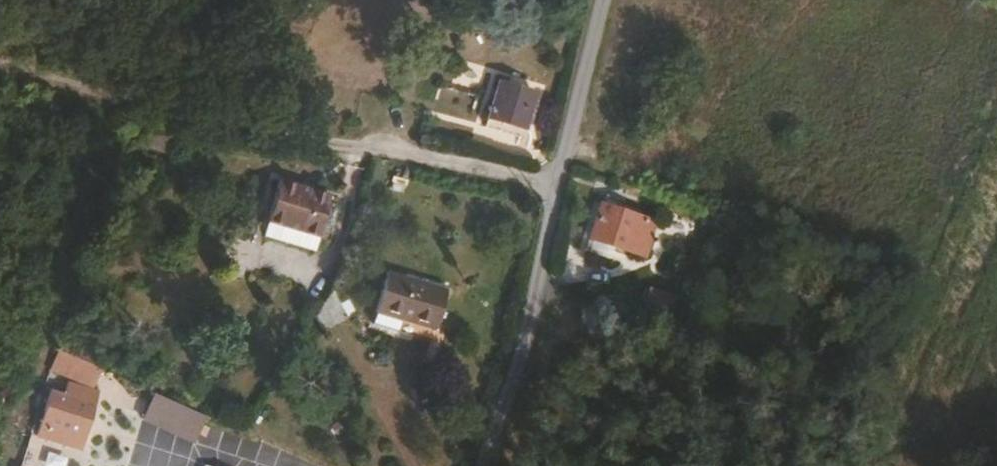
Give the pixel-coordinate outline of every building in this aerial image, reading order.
[(510,125),(519,91),(481,80),(472,114),(510,125)] [(506,138),(510,125),(472,114),(469,127),(506,138)] [(306,245),(320,205),(271,189),(258,228),(306,245)] [(594,237),(614,246),(629,210),(584,191),(569,226),(594,237)] [(629,210),(614,246),(620,249),(635,212),(629,210)] [(306,245),(258,228),(254,240),(303,257),(306,245)] [(411,345),(428,296),(370,276),(357,311),(393,324),(389,337),(411,345)] [(311,330),(330,312),(314,294),(303,322),(311,330)] [(619,297),(612,311),(635,323),(641,326),(647,309),(619,297)] [(389,337),(393,324),(357,311),(353,324),(389,337)] [(55,335),(49,356),(91,375),(102,355),(55,335)] [(53,366),(36,424),(81,436),(98,379),(53,366)] [(198,465),(226,465),(227,461),(201,454),(198,465)]
